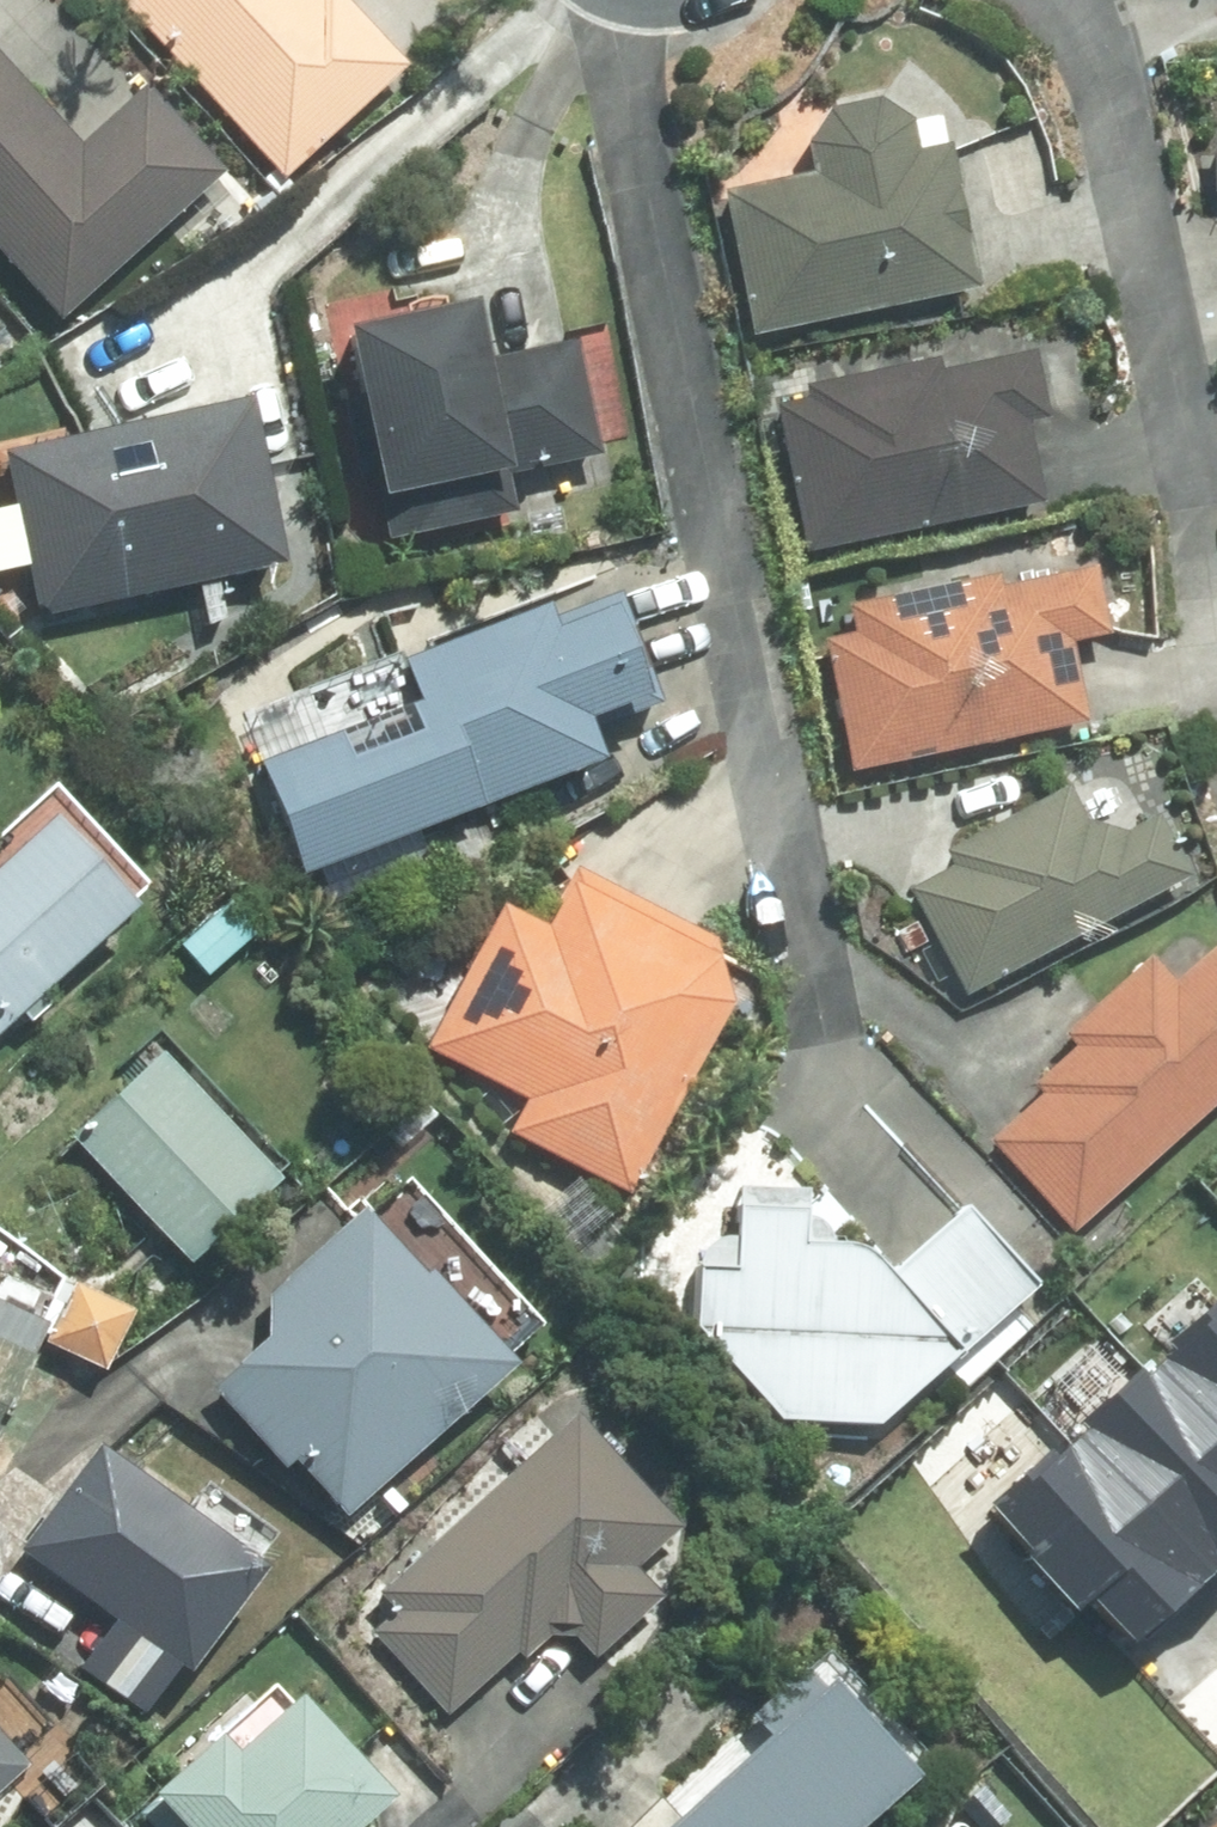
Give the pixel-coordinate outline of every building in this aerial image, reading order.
[(284,181),(408,66),(347,0),(119,0),(284,181)] [(59,318),(218,176),(138,88),(78,143),(0,56),(0,253),(59,318)] [(743,187),(721,192),(751,333),(977,285),(949,143),(943,143),(938,113),(912,120),(882,100),(825,113),(808,139),(735,154),(743,187)] [(472,301),(347,323),(387,535),(514,510),(505,468),(598,450),(577,338),(483,356),(472,301)] [(809,396),(776,404),(807,551),(1042,499),(1025,419),(1048,414),(1032,346),(940,366),(938,355),(806,385),(809,396)] [(0,458),(0,461),(34,618),(270,568),(235,408),(0,458)] [(1068,639),(1107,631),(1095,567),(998,586),(996,576),(852,603),(857,633),(826,638),(850,766),(1085,723),(1068,639)] [(403,657),(420,700),(411,703),(420,728),(349,755),(339,732),(262,762),(304,871),(600,756),(583,717),(613,703),(619,716),(660,701),(618,590),(548,619),(543,603),(403,657)] [(946,851),(954,865),(908,889),(937,943),(920,951),(936,982),(954,971),(965,993),(1188,873),(1156,814),(1126,831),(1087,827),(1065,786),(946,851)] [(0,868),(0,1027),(20,1009),(29,1020),(48,1003),(38,990),(134,907),(57,819),(0,868)] [(425,1048),(525,1098),(509,1133),(626,1190),(719,999),(713,937),(575,869),(548,925),(496,901),(425,1048)] [(1044,1093),(990,1142),(1073,1230),(1216,1100),(1216,941),(1174,981),(1151,954),(1065,1032),(1076,1044),(1034,1083),(1044,1093)] [(71,1138),(188,1260),(277,1175),(158,1052),(71,1138)] [(697,1266),(693,1326),(774,1416),(881,1423),(1035,1286),(964,1207),(888,1275),(862,1244),(800,1239),(803,1186),(737,1183),(733,1268),(697,1266)] [(265,1338),(210,1388),(287,1472),(299,1462),(348,1516),(516,1363),(429,1268),(421,1276),(359,1209),(268,1292),(265,1338)] [(51,1298),(0,1276),(0,1413),(51,1298)] [(46,1342),(101,1370),(129,1312),(74,1284),(46,1342)] [(504,1301),(485,1320),(506,1342),(525,1323),(504,1301)] [(1131,1641),(1216,1565),(1216,1304),(1088,1419),(1096,1428),(1062,1458),(1053,1447),(987,1506),(1079,1608),(1092,1597),(1131,1641)] [(573,1412),(376,1594),(392,1610),(368,1631),(445,1716),(516,1652),(522,1657),(547,1635),(571,1637),(590,1657),(660,1594),(633,1565),(678,1525),(573,1412)] [(115,1620),(78,1668),(140,1714),(177,1663),(187,1670),(261,1567),(92,1444),(18,1549),(115,1620)] [(153,1794),(184,1826),(353,1826),(388,1794),(296,1694),(232,1753),(217,1736),(153,1794)] [(898,1775),(825,1694),(678,1826),(840,1826),(898,1775)] [(18,1763),(0,1743),(0,1779),(18,1763)]
